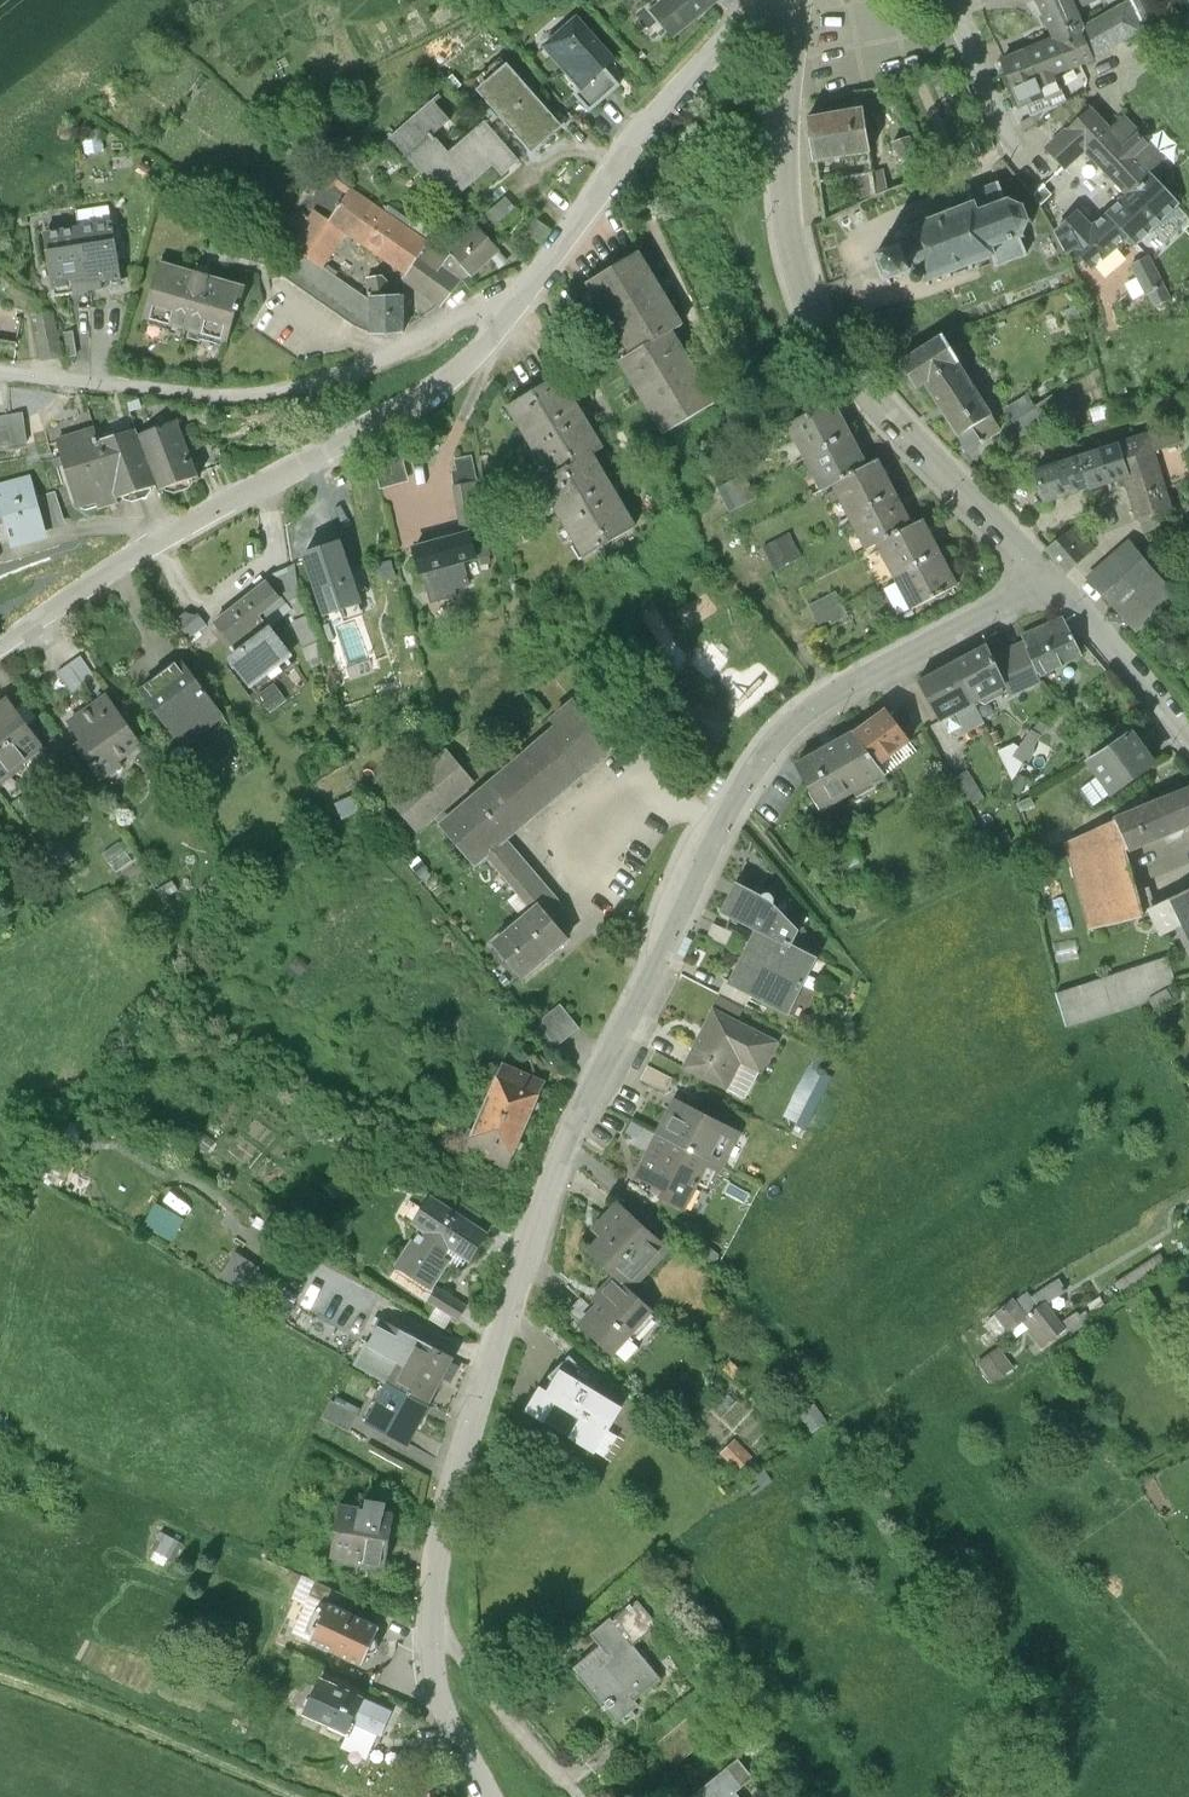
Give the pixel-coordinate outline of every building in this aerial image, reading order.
[(637,9),(670,5),(680,4),(679,0),(635,0),(637,9)] [(680,4),(670,5),(670,11),(673,14),(661,24),(681,48),(738,0),(679,0),(680,4)] [(1097,71),(1085,42),(1073,12),(1068,0),(1037,0),(1060,53),(1076,80),(1097,71)] [(1073,12),(1083,8),(1090,6),(1087,0),(1068,0),(1073,12)] [(1090,6),(1083,8),(1089,21),(1104,14),(1097,0),(1087,0),(1090,6)] [(1085,42),(1097,71),(1148,44),(1134,15),(1085,42)] [(614,82),(623,72),(586,30),(554,59),(591,101),(584,106),(599,122),(627,98),(614,82)] [(1061,87),(1076,80),(1060,53),(1029,65),(1028,65),(1007,74),(1025,119),(1066,101),(1061,87)] [(490,105),(540,161),(569,135),(520,79),(490,105)] [(444,112),(402,149),(436,189),(441,185),(463,210),(502,176),(511,186),(529,170),(495,132),(460,164),(444,146),(461,132),(444,112)] [(814,130),(821,173),(877,165),(870,121),(814,130)] [(1089,161),(1132,205),(1133,206),(1154,187),(1152,186),(1167,172),(1127,129),(1113,143),(1094,123),(1051,162),(1068,180),(1089,161)] [(1133,206),(1132,205),(1111,225),(1132,248),(1140,257),(1182,217),(1154,187),(1133,206)] [(881,270),(889,293),(893,291),(893,292),(895,295),(898,294),(896,290),(912,285),(914,288),(916,287),(919,294),(923,296),(929,293),(929,294),(931,293),(933,298),(937,296),(935,292),(953,285),(954,289),(958,288),(957,284),(974,278),(975,281),(979,280),(978,276),(997,269),(1000,278),(1033,266),(1032,263),(1030,264),(1024,250),(1025,248),(1028,251),(1031,249),(1028,245),(1032,234),(1036,235),(1036,231),(1033,231),(1029,220),(1031,217),(1029,215),(1026,217),(1015,214),(1015,210),(1012,210),(1012,214),(1010,212),(1005,198),(1007,197),(1006,194),(974,206),(977,216),(958,223),(956,219),(952,221),(954,225),(937,231),(935,227),(931,229),(933,233),(915,239),(914,235),(910,237),(911,241),(909,241),(909,242),(904,245),(902,249),(905,255),(901,256),(903,260),(887,266),(886,262),(882,263),(885,267),(884,268),(881,270)] [(452,315),(472,289),(453,275),(460,268),(439,254),(395,222),(363,200),(342,231),(359,243),(417,284),(414,288),(452,315)] [(525,218),(517,208),(497,225),(505,234),(525,218)] [(91,222),(93,238),(103,301),(137,295),(124,216),(91,222)] [(399,216),(395,222),(439,254),(449,240),(427,224),(421,231),(399,216)] [(359,243),(342,231),(328,221),(313,242),(312,241),(302,256),(312,263),(296,286),(364,333),(383,342),(382,311),(332,276),(359,243)] [(1132,248),(1111,225),(1096,238),(1082,223),(1060,242),(1072,264),(1077,260),(1095,279),(1132,248)] [(93,238),(60,244),(70,306),(103,301),(93,238)] [(489,239),(460,268),(453,275),(472,289),(480,284),(500,266),(509,275),(515,269),(507,259),(489,239)] [(596,292),(639,363),(639,364),(679,340),(680,340),(690,334),(646,262),(596,292)] [(1152,268),(1135,276),(1150,306),(1153,304),(1159,317),(1173,310),(1152,268)] [(174,271),(158,327),(241,351),(250,319),(252,320),(259,296),(174,271)] [(413,304),(382,305),(382,311),(383,342),(414,340),(413,304)] [(77,361),(78,321),(61,321),(60,360),(77,361)] [(629,369),(673,441),(723,411),(680,340),(679,340),(639,364),(639,363),(629,369)] [(948,345),(906,372),(923,398),(932,393),(974,458),(1005,438),(963,373),(965,371),(948,345)] [(518,414),(561,485),(600,462),(611,456),(568,384),(518,414)] [(1016,413),(1030,437),(1049,426),(1036,403),(1016,413)] [(813,466),(856,443),(839,411),(796,433),(813,466)] [(42,450),(38,421),(0,426),(0,456),(42,450)] [(171,493),(172,495),(211,484),(210,481),(198,450),(189,427),(151,442),(171,493)] [(1177,436),(1039,482),(1049,510),(1130,485),(1143,528),(1173,519),(1168,499),(1188,492),(1188,473),(1177,436)] [(71,449),(90,511),(109,505),(112,515),(131,509),(130,505),(128,506),(111,449),(113,448),(110,437),(71,449)] [(128,506),(130,505),(171,493),(151,442),(149,437),(113,448),(111,449),(128,506)] [(856,443),(813,466),(829,499),(840,493),(873,476),(856,443)] [(561,485),(551,492),(593,563),(643,534),(600,462),(561,485)] [(481,463),(464,467),(467,477),(462,478),(464,493),(485,489),(481,463)] [(413,464),(385,471),(391,493),(418,487),(413,464)] [(873,476),(840,493),(857,524),(900,502),(884,470),(873,476)] [(759,478),(731,489),(741,516),(770,505),(759,478)] [(45,486),(0,498),(0,569),(11,566),(1,526),(17,522),(25,551),(60,541),(59,536),(50,505),(45,486)] [(485,489),(464,493),(473,541),(479,540),(485,564),(498,562),(487,488),(485,489)] [(50,505),(59,536),(79,531),(69,500),(50,505)] [(874,557),(885,551),(917,535),(900,502),(857,524),(874,557)] [(901,583),(944,561),(928,529),(917,535),(885,551),(901,583)] [(1052,557),(1072,580),(1098,557),(1079,535),(1052,557)] [(802,537),(775,551),(788,576),(815,562),(802,537)] [(426,554),(440,608),(466,601),(464,594),(478,590),(473,567),(485,564),(479,540),(473,541),(426,554)] [(350,547),(315,559),(334,614),(368,602),(350,547)] [(1119,614),(1140,638),(1178,604),(1156,580),(1133,552),(1093,586),(1119,614)] [(961,593),(944,561),(901,583),(917,615),(961,593)] [(276,584),(279,587),(291,601),(296,608),(310,603),(306,570),(276,584)] [(226,629),(244,650),(265,634),(275,626),(280,632),(300,616),(296,608),(291,601),(279,587),(226,629)] [(821,608),(833,631),(859,618),(847,596),(821,608)] [(310,603),(296,608),(300,616),(307,626),(319,621),(310,603)] [(205,642),(224,631),(219,621),(199,632),(205,642)] [(307,626),(305,627),(317,651),(331,646),(319,621),(307,626)] [(280,632),(275,626),(265,634),(269,639),(247,656),(251,660),(244,665),(262,689),(301,660),(282,636),(280,632)] [(1069,626),(1028,644),(1031,649),(1045,679),(1085,659),(1069,626)] [(335,661),(331,646),(317,651),(322,666),(335,661)] [(1031,649),(998,664),(1011,690),(1016,701),(1045,686),(1042,680),(1045,679),(1031,649)] [(958,669),(979,708),(1011,690),(998,664),(993,651),(958,669)] [(153,695),(194,750),(234,718),(193,665),(153,695)] [(988,725),(979,708),(958,669),(926,687),(945,725),(965,715),(975,733),(988,725)] [(302,678),(274,696),(286,716),(315,698),(302,678)] [(114,775),(153,748),(108,683),(97,691),(110,708),(81,728),(94,746),(90,749),(105,771),(110,769),(114,775)] [(8,789),(37,767),(47,780),(65,766),(55,753),(57,752),(39,729),(20,704),(2,717),(1,717),(0,718),(0,778),(8,789)] [(559,919),(571,909),(515,843),(622,752),(584,707),(561,727),(566,734),(487,801),(453,830),(485,868),(499,857),(545,912),(550,908),(559,919)] [(893,715),(861,738),(891,778),(923,756),(893,715)] [(39,729),(57,752),(61,758),(74,748),(52,719),(39,729)] [(878,787),(891,778),(861,738),(860,737),(842,748),(842,749),(805,770),(819,796),(823,793),(832,810),(876,785),(878,787)] [(1108,755),(1092,763),(1116,796),(1156,769),(1133,737),(1108,755)] [(1039,738),(1010,752),(1020,772),(1049,757),(1039,738)] [(485,785),(459,755),(401,805),(427,835),(444,820),(453,830),(487,801),(478,791),(485,785)] [(1119,825),(1131,853),(1188,829),(1188,796),(1119,825)] [(1128,854),(1131,853),(1119,825),(1071,846),(1095,932),(1146,919),(1128,854)] [(769,899),(746,887),(732,916),(771,935),(771,934),(798,948),(805,934),(781,908),(782,905),(782,902),(781,900),(779,898),(777,896),(774,896),(771,897),(769,899)] [(1155,913),(1168,940),(1183,933),(1188,946),(1188,897),(1155,913)] [(545,912),(505,947),(533,979),(578,941),(559,919),(550,908),(545,912)] [(798,948),(771,934),(771,935),(765,946),(761,944),(753,958),(810,988),(824,961),(798,948)] [(1077,1026),(1183,995),(1178,978),(1183,976),(1177,955),(1066,987),(1077,1026)] [(810,988),(753,958),(739,986),(796,1016),(810,988)] [(560,1017),(549,1026),(566,1048),(578,1038),(590,1029),(572,1007),(560,1017)] [(785,1043),(722,1011),(693,1068),(736,1090),(750,1063),(770,1073),(785,1043)] [(823,1065),(798,1114),(820,1124),(845,1075),(823,1065)] [(515,1066),(496,1108),(536,1125),(554,1083),(515,1066)] [(685,1105),(669,1136),(728,1166),(736,1149),(732,1136),(735,1131),(685,1105)] [(518,1168),(536,1125),(496,1108),(478,1150),(518,1168)] [(716,1188),(728,1166),(669,1136),(648,1177),(664,1185),(661,1192),(692,1208),(703,1185),(705,1186),(707,1183),(716,1188)] [(176,1194),(163,1217),(192,1232),(205,1209),(176,1194)] [(463,1211),(444,1198),(436,1210),(439,1212),(434,1222),(432,1225),(436,1227),(412,1264),(443,1285),(451,1272),(459,1260),(472,1269),(480,1256),(482,1257),(498,1234),(487,1226),(463,1211)] [(626,1275),(640,1288),(676,1248),(628,1203),(604,1229),(616,1240),(603,1254),(626,1275)] [(640,1288),(626,1275),(610,1292),(615,1296),(605,1306),(593,1322),(623,1350),(624,1349),(634,1358),(638,1358),(648,1347),(648,1344),(637,1334),(662,1307),(640,1288)] [(477,1312),(484,1296),(450,1281),(443,1297),(477,1312)] [(1002,1308),(991,1317),(1001,1331),(1003,1330),(1006,1334),(1016,1326),(1026,1319),(1047,1345),(1070,1327),(1044,1292),(1040,1295),(1036,1289),(1025,1297),(1023,1295),(1004,1310),(1002,1308)] [(414,1358),(402,1380),(440,1401),(464,1355),(399,1320),(388,1343),(414,1358)] [(414,1358),(388,1343),(379,1339),(368,1361),(402,1380),(414,1358)] [(1001,1376),(1024,1366),(1013,1341),(990,1351),(1001,1376)] [(540,1408),(602,1447),(629,1402),(595,1383),(601,1374),(579,1353),(558,1374),(567,1382),(561,1391),(554,1387),(540,1408)] [(440,1401),(402,1380),(380,1419),(418,1440),(440,1401)] [(370,1408),(346,1396),(337,1412),(362,1424),(370,1408)] [(753,1461),(765,1449),(749,1433),(736,1445),(753,1461)] [(352,1501),(346,1549),(380,1553),(379,1561),(399,1556),(405,1508),(395,1507),(397,1496),(379,1494),(378,1505),(352,1501)] [(327,1576),(304,1627),(375,1661),(380,1650),(382,1650),(384,1650),(385,1649),(387,1648),(389,1647),(390,1645),(390,1643),(390,1641),(390,1639),(389,1636),(387,1635),(393,1623),(362,1609),(368,1595),(327,1576)] [(588,1672),(626,1717),(649,1698),(645,1693),(669,1673),(641,1640),(666,1620),(646,1596),(622,1617),(620,1615),(603,1630),(611,1639),(585,1660),(592,1668),(588,1672)] [(333,1673),(317,1706),(344,1719),(344,1727),(351,1730),(358,1725),(359,1726),(363,1717),(392,1731),(403,1707),(333,1673)] [(742,1785),(761,1769),(747,1753),(695,1796),(752,1796),(742,1785)]
